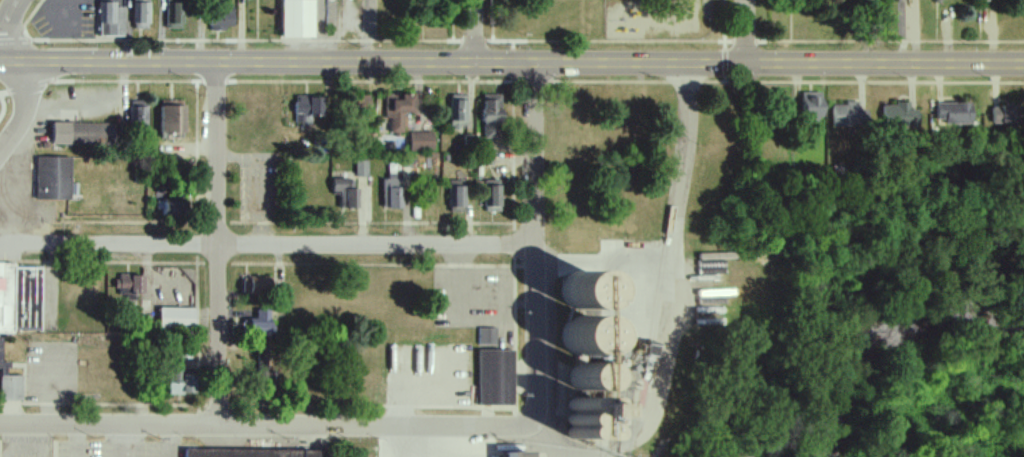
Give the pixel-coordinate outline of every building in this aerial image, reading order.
[(131,29),(148,29),(148,0),(132,0),(131,29)] [(226,7),(226,0),(209,0),(210,30),(233,29),(233,6),(226,7)] [(313,39),(313,0),(281,0),(281,39),(313,39)] [(123,37),(123,5),(98,4),(98,36),(123,37)] [(184,4),(166,4),(165,29),(183,30),(184,4)] [(824,93),(803,92),(801,118),(822,120),(824,93)] [(414,113),(414,95),(398,94),(398,95),(385,94),(385,118),(390,118),(390,133),(405,133),(405,113),(414,113)] [(483,139),(501,139),(500,94),(482,94),(483,139)] [(450,127),(466,128),(467,95),(451,95),(450,127)] [(295,96),(294,124),(309,124),(309,116),(323,116),(324,97),(295,96)] [(160,133),(184,133),(184,100),(159,100),(160,133)] [(146,134),(147,101),(130,101),(129,134),(146,134)] [(831,104),(832,127),(860,126),(859,103),(831,104)] [(971,123),(971,103),(935,103),(935,123),(971,123)] [(917,110),(909,109),(909,104),(882,104),(881,126),(917,127),(917,110)] [(991,125),(1018,124),(1018,106),(990,106),(991,125)] [(41,122),(40,150),(117,152),(115,125),(41,122)] [(433,132),(410,133),(410,151),(434,151),(433,132)] [(27,158),(27,204),(61,204),(62,160),(27,158)] [(368,177),(368,161),(356,161),(355,177),(368,177)] [(382,180),(383,209),(402,208),(401,165),(388,165),(389,179),(382,180)] [(356,208),(357,179),(333,179),(332,194),(340,194),(340,208),(356,208)] [(501,180),(485,181),(486,212),(501,211),(501,180)] [(449,207),(466,207),(465,186),(449,186),(449,207)] [(185,198),(163,199),(164,217),(186,216),(185,198)] [(35,346),(0,347),(0,261),(6,261),(36,265),(35,346)] [(116,295),(126,295),(126,300),(141,301),(142,275),(117,274),(116,295)] [(245,300),(269,300),(269,276),(245,276),(245,300)] [(194,308),(160,308),(159,329),(194,329),(194,308)] [(271,310),(257,310),(256,319),(250,319),(250,334),(270,335),(271,310)] [(477,344),(495,345),(495,328),(478,328),(477,344)] [(22,376),(8,376),(8,362),(1,362),(1,338),(0,338),(0,401),(22,401),(22,376)] [(512,406),(513,351),(478,350),(477,405),(512,406)] [(267,368),(268,352),(257,352),(256,367),(267,368)] [(168,366),(168,394),(197,395),(198,367),(168,366)] [(619,406),(601,405),(601,400),(569,398),(566,440),(609,442),(611,419),(618,419),(619,406)]
